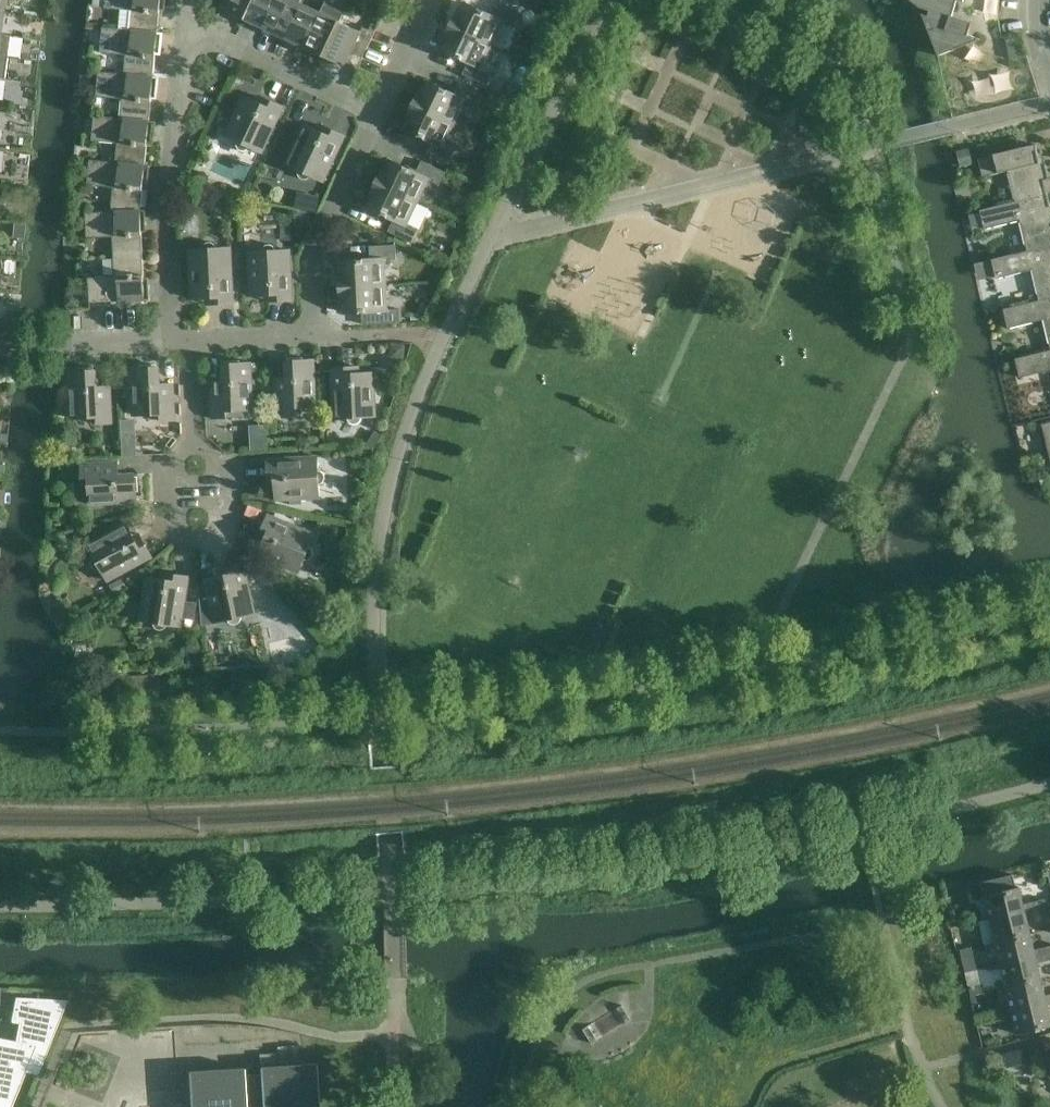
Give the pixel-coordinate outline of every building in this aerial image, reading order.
[(104,8),(120,9),(118,28),(118,29),(158,33),(158,32),(161,3),(166,3),(166,0),(105,0),(104,8)] [(222,8),(243,18),(252,0),(226,0),(222,8)] [(243,18),(263,28),(276,0),(252,0),(243,18)] [(283,37),(300,3),(301,0),(276,0),(263,28),(283,37)] [(919,8),(929,11),(928,16),(922,14),(938,56),(980,40),(980,39),(968,34),(972,23),(952,16),(957,0),(963,2),(964,0),(910,0),(919,8)] [(450,25),(492,45),(502,22),(514,27),(520,14),(496,3),(491,15),(464,2),(459,14),(456,12),(450,25)] [(283,37),(304,47),(320,12),(300,3),(283,37)] [(323,56),(340,22),(344,12),(324,3),(320,12),(304,47),(323,56)] [(358,68),(367,48),(375,32),(363,27),(360,31),(340,22),(323,56),(344,66),(346,63),(358,68)] [(492,45),(450,25),(444,37),(447,39),(442,50),(468,62),(463,74),(486,85),(492,72),(481,67),(492,45)] [(126,55),(124,74),(153,77),(153,76),(156,47),(161,47),(163,33),(158,32),(158,33),(118,29),(118,28),(103,27),(100,52),(126,55)] [(122,99),(120,118),(149,121),(152,91),(157,92),(159,77),(153,76),(153,77),(124,74),(98,71),(96,96),(122,99)] [(413,104),(454,123),(465,101),(476,106),(482,93),(459,82),(453,94),(427,81),(421,92),(419,91),(413,104)] [(262,152),(271,134),(283,107),(270,101),(268,107),(243,95),(224,135),(237,141),(236,144),(237,147),(239,149),(242,150),(245,150),(248,149),(249,147),(262,152)] [(455,151),(444,146),(454,123),(413,104),(407,116),(410,117),(404,128),(431,141),(425,153),(449,164),(455,151)] [(118,143),(116,162),(116,163),(145,165),(148,135),(153,136),(154,121),(149,121),(120,118),(94,115),(92,140),(118,143)] [(324,181),(345,136),(332,130),(329,136),(304,124),(292,151),(285,148),(280,149),(277,158),(286,163),(286,164),(298,169),(298,173),(298,176),(300,178),(303,179),(306,179),(309,178),(311,175),(324,181)] [(1008,171),(1015,201),(1015,202),(1047,194),(1044,181),(1049,180),(1045,161),(1040,162),(1035,144),(978,158),(982,177),(1008,171)] [(150,165),(145,165),(116,163),(116,162),(90,159),(87,185),(113,187),(111,211),(111,212),(140,210),(143,179),(149,180),(150,165)] [(376,182),(417,202),(428,180),(439,185),(445,172),(422,161),(416,172),(389,160),(384,171),(382,170),(376,182)] [(206,167),(200,162),(197,167),(203,173),(206,167)] [(417,202),(376,182),(370,195),(372,196),(367,207),(394,220),(388,232),(412,243),(418,230),(407,224),(417,202)] [(319,197),(297,192),(294,208),(316,212),(319,197)] [(1047,194),(1015,202),(1015,201),(980,210),(984,229),(1020,220),(1027,251),(1027,252),(1049,246),(1049,205),(1047,194)] [(216,197),(214,202),(216,208),(222,209),(227,206),(228,201),(226,197),(221,195),(216,197)] [(113,256),(143,255),(141,224),(146,224),(146,210),(140,210),(111,212),(111,211),(85,212),(86,238),(113,236),(113,256)] [(310,212),(294,213),(295,228),(311,227),(310,212)] [(211,242),(208,242),(206,243),(204,244),(203,246),(203,248),(203,249),(189,250),(191,298),(219,297),(219,303),(233,303),(231,248),(217,248),(216,245),(215,243),(213,242),(211,242)] [(268,244),(267,244),(265,245),(264,246),(263,248),(262,250),(262,251),(248,252),(250,295),(278,294),(278,301),(292,300),(290,250),(276,250),(275,248),(274,246),(272,245),(270,244),(268,244)] [(340,287),(385,285),(384,260),(396,259),(396,245),(370,246),(370,259),(341,261),(342,273),(339,273),(340,287)] [(1027,252),(1027,251),(991,259),(996,279),(1032,270),(1039,300),(1039,301),(1049,298),(1049,246),(1027,252)] [(143,255),(113,256),(114,276),(88,277),(89,302),(150,300),(149,285),(144,285),(143,255)] [(385,285),(340,287),(341,301),(343,301),(344,313),(373,311),(374,324),(400,323),(399,309),(387,309),(385,285)] [(1039,301),(1039,300),(1003,309),(1008,328),(1043,320),(1049,347),(1049,298),(1039,301)] [(391,344),(390,358),(404,359),(405,345),(391,344)] [(1015,358),(1020,378),(1049,370),(1049,350),(1015,358)] [(288,358),(288,361),(286,361),(287,389),(274,390),(275,416),(289,415),(289,407),(316,406),(314,360),(303,361),(303,358),(288,358)] [(225,361),(225,364),(223,364),(224,392),(211,392),(212,419),(226,418),(226,410),(253,409),(251,363),(240,363),(240,361),(225,361)] [(142,368),(131,369),(133,415),(160,414),(160,421),(175,421),(174,394),(173,381),(160,382),(159,367),(156,367),(156,365),(142,365),(142,368)] [(70,418),(97,417),(97,424),(112,423),(111,397),(97,398),(96,370),(93,370),(93,367),(79,368),(79,371),(68,372),(70,418)] [(331,368),(334,418),(348,417),(348,420),(350,423),(353,424),(356,424),(359,422),(361,420),(362,417),(375,416),(373,372),(359,373),(358,367),(331,368)] [(1041,424),(1049,459),(1049,422),(1041,424)] [(267,459),(268,473),(275,473),(276,500),(319,498),(319,484),(322,483),(324,481),(325,478),(325,475),(324,472),(321,471),(318,470),(317,456),(267,459)] [(107,462),(81,463),(81,478),(89,477),(90,504),(136,502),(136,491),(139,491),(138,476),(135,477),(135,474),(107,475),(107,462)] [(268,515),(263,528),(269,530),(258,556),(298,572),(304,560),(307,560),(310,559),(312,557),(313,554),(313,551),(312,548),(309,546),(314,534),(268,515)] [(126,523),(88,544),(95,556),(92,558),(91,561),(91,564),(93,567),(95,569),(98,570),(101,569),(108,581),(152,557),(145,544),(139,547),(126,523)] [(206,584),(199,585),(201,625),(228,619),(229,622),(231,624),(234,625),(237,624),(240,622),(241,619),(241,616),(255,613),(244,564),(230,567),(232,574),(205,580),(206,584)] [(175,575),(174,581),(147,577),(140,620),(154,622),(154,625),(155,628),(158,629),(161,630),(164,629),(166,627),(167,624),(181,626),(182,619),(194,620),(197,603),(185,601),(189,577),(175,575)] [(306,629),(283,646),(294,660),(317,642),(306,629)] [(990,919),(1025,911),(1019,887),(1015,888),(1012,875),(979,883),(982,897),(985,896),(990,919)] [(1037,901),(1040,914),(1049,911),(1046,899),(1037,901)] [(1040,914),(1037,901),(1029,903),(1032,915),(1040,914)] [(1025,911),(990,919),(979,921),(985,944),(995,942),(1030,933),(1025,911)] [(995,942),(1001,965),(1036,956),(1030,933),(995,942)] [(1048,947),(1040,949),(1043,961),(1049,960),(1049,954),(1048,947)] [(1036,956),(1001,965),(1006,988),(1041,979),(1036,956)] [(1006,988),(1011,1010),(1047,1002),(1041,979),(1006,988)] [(7,1095),(10,1096),(12,1083),(15,1083),(17,1071),(38,1075),(66,1001),(15,998),(10,1023),(18,1024),(15,1041),(0,1039),(0,1106),(5,1106),(7,1095)] [(1011,1010),(1017,1034),(1049,1026),(1049,1016),(1047,1002),(1011,1010)] [(297,1047),(276,1048),(276,1054),(276,1065),(298,1064),(297,1047)] [(1025,1048),(1004,1053),(1007,1068),(1028,1063),(1025,1048)] [(276,1054),(259,1055),(259,1066),(276,1065),(276,1054)] [(314,1063),(259,1067),(260,1075),(243,1076),(242,1068),(187,1071),(190,1106),(317,1106),(314,1063)]
